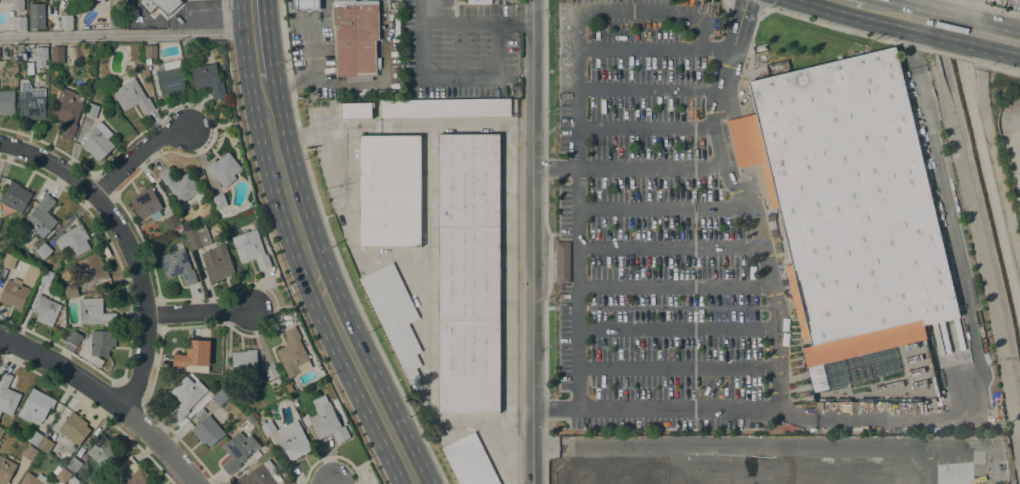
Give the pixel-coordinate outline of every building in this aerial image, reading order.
[(12,1),(0,1),(0,0),(23,0),(23,10),(12,10),(12,1)] [(140,2),(142,0),(179,0),(182,3),(167,17),(161,10),(160,12),(154,6),(148,11),(140,2)] [(292,11),(292,0),(319,0),(319,10),(292,11)] [(332,2),(332,0),(355,0),(355,1),(377,0),(378,40),(375,40),(375,58),(379,58),(379,68),(378,68),(378,74),(376,74),(376,76),(371,76),(371,80),(347,81),(347,76),(336,77),(334,26),(332,26),(332,2)] [(44,28),(29,28),(29,3),(44,3),(44,28)] [(72,15),(72,28),(60,29),(59,15),(72,15)] [(26,29),(13,29),(13,16),(26,16),(26,29)] [(196,56),(184,58),(181,45),(193,42),(196,56)] [(144,45),(156,45),(156,57),(149,57),(150,64),(146,65),(145,57),(144,58),(144,45)] [(50,46),(63,46),(63,63),(50,62),(50,46)] [(47,60),(35,60),(35,47),(47,47),(47,60)] [(748,82),(894,47),(958,316),(922,325),(925,339),(821,364),(827,389),(813,392),(807,367),(805,367),(801,348),(810,346),(809,340),(802,342),(801,340),(800,340),(799,334),(797,328),(799,328),(784,266),(791,265),(777,207),(770,208),(759,162),(737,167),(726,120),(755,114),(748,82)] [(185,89),(171,92),(172,93),(161,95),(154,65),(179,59),(181,68),(180,68),(185,89)] [(33,74),(26,74),(25,63),(32,62),(33,74)] [(215,63),(219,82),(222,81),(226,96),(212,99),(210,87),(195,90),(190,68),(215,63)] [(146,98),(148,97),(155,108),(144,115),(136,103),(123,111),(112,92),(134,78),(146,98)] [(45,88),(45,119),(26,119),(26,116),(19,116),(19,96),(19,79),(30,79),(30,88),(45,88)] [(61,87),(74,92),(73,94),(84,98),(75,124),(76,124),(75,126),(76,126),(72,139),(60,135),(65,121),(50,116),(61,87)] [(14,115),(0,115),(0,90),(14,90),(14,115)] [(515,98),(515,483),(456,483),(416,405),(354,274),(326,193),(315,148),(308,126),(307,108),(330,108),(331,100),(515,98)] [(95,118),(84,114),(88,102),(99,106),(95,118)] [(112,133),(106,139),(114,146),(98,162),(87,150),(86,151),(80,145),(81,144),(79,142),(81,140),(82,142),(85,139),(82,137),(99,120),(112,133)] [(227,152),(228,152),(241,168),(232,176),(235,178),(223,187),(206,166),(214,159),(215,161),(227,152)] [(200,191),(178,204),(166,183),(164,184),(158,173),(169,167),(175,179),(189,171),(200,191)] [(20,214),(0,202),(0,199),(10,182),(8,181),(9,179),(19,185),(18,186),(32,194),(20,214)] [(140,220),(128,198),(150,186),(161,208),(140,220)] [(19,227),(38,206),(36,204),(45,193),(47,195),(47,194),(54,200),(53,200),(55,202),(46,212),(57,221),(42,238),(34,232),(30,236),(19,227)] [(226,205),(215,209),(211,197),(222,193),(226,205)] [(163,219),(173,214),(179,225),(169,230),(163,219)] [(79,224),(80,224),(88,238),(85,240),(89,247),(72,258),(67,249),(60,253),(54,242),(59,236),(79,224)] [(211,244),(191,250),(185,232),(205,225),(211,244)] [(240,263),(231,237),(256,229),(265,255),(267,254),(271,267),(259,271),(255,258),(240,263)] [(212,243),(209,237),(216,234),(219,240),(212,243)] [(555,242),(569,242),(569,283),(556,283),(555,242)] [(35,252),(44,243),(52,250),(43,259),(35,252)] [(209,283),(203,266),(205,265),(205,264),(204,265),(200,253),(212,249),(212,247),(224,243),(235,273),(209,283)] [(166,278),(159,256),(183,248),(191,270),(193,269),(197,282),(185,286),(181,273),(166,278)] [(109,277),(105,279),(103,276),(86,284),(75,262),(97,251),(109,277)] [(6,253),(16,256),(12,269),(2,265),(6,253)] [(6,305),(0,302),(0,296),(7,279),(11,281),(12,277),(21,281),(29,264),(40,269),(32,287),(21,282),(20,285),(30,289),(21,310),(7,303),(6,305)] [(38,281),(43,268),(53,273),(48,285),(38,281)] [(78,295),(65,299),(62,286),(75,283),(78,295)] [(61,305),(59,308),(65,311),(62,317),(65,318),(62,325),(54,321),(51,327),(37,320),(39,314),(30,310),(37,294),(38,295),(38,294),(45,297),(45,298),(61,305)] [(102,298),(102,313),(116,313),(116,326),(103,326),(102,323),(79,324),(79,298),(102,298)] [(289,378),(275,351),(289,344),(283,331),(294,325),(300,338),(301,342),(300,343),(309,360),(308,360),(311,367),(289,378)] [(72,330),(82,336),(75,347),(65,340),(72,330)] [(103,361),(99,368),(76,354),(90,332),(90,331),(115,331),(115,346),(111,346),(111,350),(108,350),(108,356),(96,356),(103,361)] [(210,340),(209,366),(186,364),(186,367),(172,366),(173,353),(179,354),(186,355),(187,339),(210,340)] [(257,373),(242,374),(242,372),(232,372),(231,352),(246,351),(246,350),(255,349),(257,373)] [(262,369),(273,364),(278,376),(268,380),(262,369)] [(1,411),(0,413),(0,370),(12,375),(7,388),(21,394),(11,415),(1,411)] [(190,407),(192,408),(189,410),(188,409),(187,410),(188,411),(179,421),(170,412),(180,403),(170,392),(189,372),(207,390),(190,407)] [(294,391),(288,394),(282,384),(289,380),(294,391)] [(27,420),(17,415),(21,407),(22,407),(32,388),(55,400),(51,408),(49,407),(42,421),(39,419),(36,425),(27,420)] [(221,389),(229,397),(219,406),(212,398),(221,389)] [(328,401),(341,426),(343,425),(350,437),(337,443),(331,432),(318,439),(308,419),(317,414),(314,409),(316,408),(312,400),(324,394),(328,402),(328,401)] [(72,411),(92,427),(78,446),(57,430),(72,411)] [(225,434),(209,448),(205,442),(202,444),(190,430),(208,414),(225,434)] [(255,420),(250,424),(246,418),(251,414),(255,420)] [(755,419),(765,419),(765,426),(755,427),(755,419)] [(270,420),(277,431),(266,437),(260,426),(270,420)] [(312,450),(290,461),(279,439),(300,428),(312,450)] [(35,446),(27,441),(34,430),(42,436),(35,446)] [(239,431),(245,438),(250,434),(260,446),(240,463),(241,464),(239,466),(240,466),(228,476),(221,468),(222,467),(221,466),(230,457),(221,446),(239,431)] [(121,452),(104,470),(85,452),(103,434),(121,452)] [(54,443),(47,454),(37,447),(44,437),(54,443)] [(28,444),(38,451),(31,461),(21,455),(28,444)] [(16,464),(6,483),(1,483),(0,483),(0,456),(16,464)] [(149,477),(140,483),(138,483),(108,483),(104,480),(120,466),(126,473),(127,472),(121,465),(130,456),(149,477)] [(77,469),(78,470),(75,473),(75,472),(74,473),(65,467),(73,457),(82,464),(77,469)] [(281,480),(276,483),(251,483),(250,483),(249,483),(234,483),(232,481),(242,474),(244,477),(268,459),(276,471),(281,480)] [(63,483),(54,477),(55,475),(51,472),(57,465),(61,468),(62,467),(71,474),(63,483)] [(52,482),(51,483),(18,483),(26,471),(35,477),(38,473),(52,482)] [(79,482),(77,483),(71,483),(68,481),(72,476),(79,482)]
